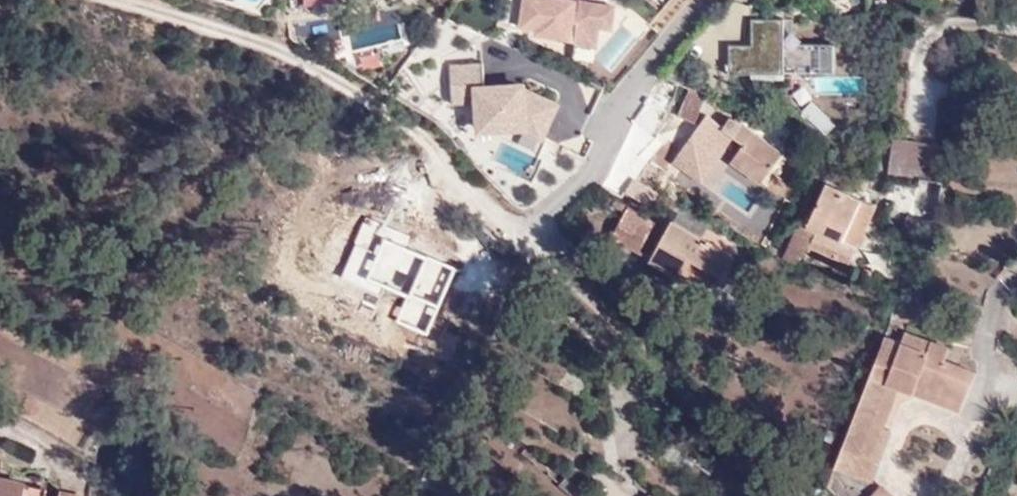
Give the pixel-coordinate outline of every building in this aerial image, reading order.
[(603,66),(609,3),(569,0),(521,0),(517,39),(575,44),(573,63),(603,66)] [(834,79),(834,46),(793,46),(792,21),(752,21),(752,47),(728,48),(728,77),(812,76),(813,92),(852,91),(852,78),(834,79)] [(474,105),(475,142),(551,142),(550,91),(482,92),(482,61),(449,61),(450,105),(474,105)] [(669,125),(688,130),(699,103),(681,95),(669,125)] [(806,105),(798,120),(828,136),(836,121),(806,105)] [(625,120),(645,139),(662,124),(639,106),(625,120)] [(745,139),(767,158),(778,146),(757,127),(745,139)] [(747,184),(767,158),(745,139),(735,129),(725,141),(733,148),(722,161),(747,184)] [(929,150),(884,146),(882,177),(927,181),(929,150)] [(916,189),(892,186),(890,207),(928,210),(931,182),(917,181),(916,189)] [(769,262),(787,273),(793,261),(801,265),(805,257),(839,272),(869,207),(822,185),(800,231),(788,225),(769,262)] [(620,187),(611,202),(630,217),(640,199),(620,187)] [(603,245),(636,258),(645,235),(615,222),(603,245)] [(659,232),(643,269),(673,282),(679,269),(717,284),(721,270),(717,268),(726,247),(671,223),(666,234),(659,232)] [(887,335),(882,350),(909,361),(916,349),(887,335)] [(867,346),(813,481),(835,489),(842,492),(845,484),(852,485),(859,467),(853,463),(884,390),(895,394),(898,390),(909,361),(882,350),(867,346)] [(898,390),(950,408),(959,382),(928,370),(935,356),(916,349),(909,361),(898,390)] [(898,390),(895,394),(891,403),(945,423),(950,408),(898,390)] [(809,488),(819,495),(832,495),(835,489),(813,481),(809,488)] [(12,488),(0,486),(0,495),(11,495),(12,488)]
